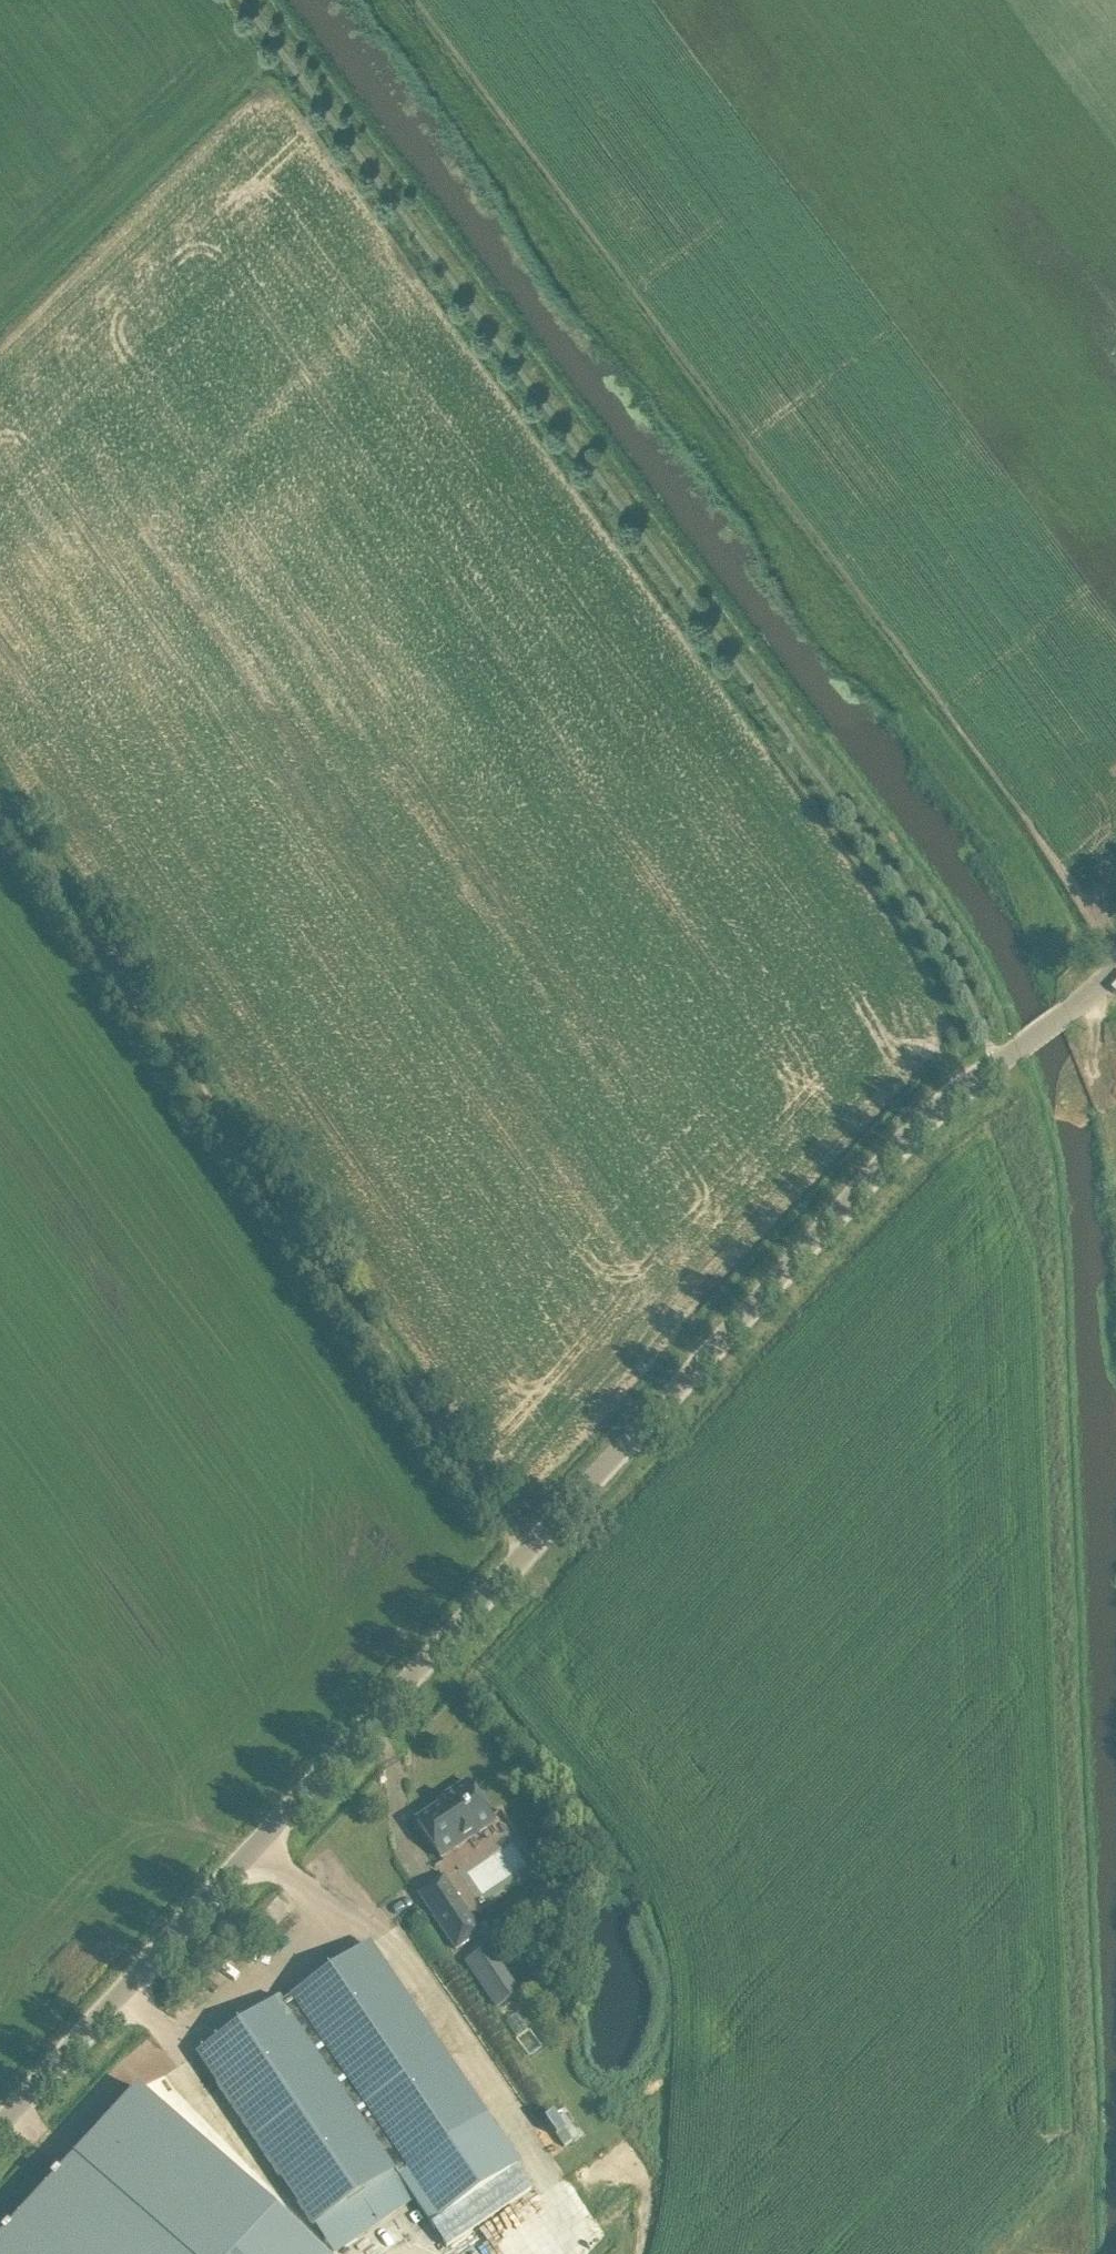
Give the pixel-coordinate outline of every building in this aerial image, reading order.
[(437,1801),(440,1805),(416,1822),(442,1860),(497,1825),(466,1781),(437,1801)] [(444,1880),(420,1896),(456,1952),(480,1936),(444,1880)] [(415,1931),(427,1924),(420,1914),(409,1921),(415,1931)] [(486,1943),(462,1960),(495,2007),(519,1990),(486,1943)] [(198,2053),(231,2101),(316,2228),(333,2253),(337,2253),(416,2201),(447,2247),(532,2189),(517,2167),(520,2165),(504,2142),(487,2117),(381,1963),(368,1945),(283,2003),(279,1998),(198,2053)] [(0,2240),(0,2253),(319,2253),(139,2089),(0,2240)] [(565,2146),(579,2137),(560,2109),(546,2118),(565,2146)]
